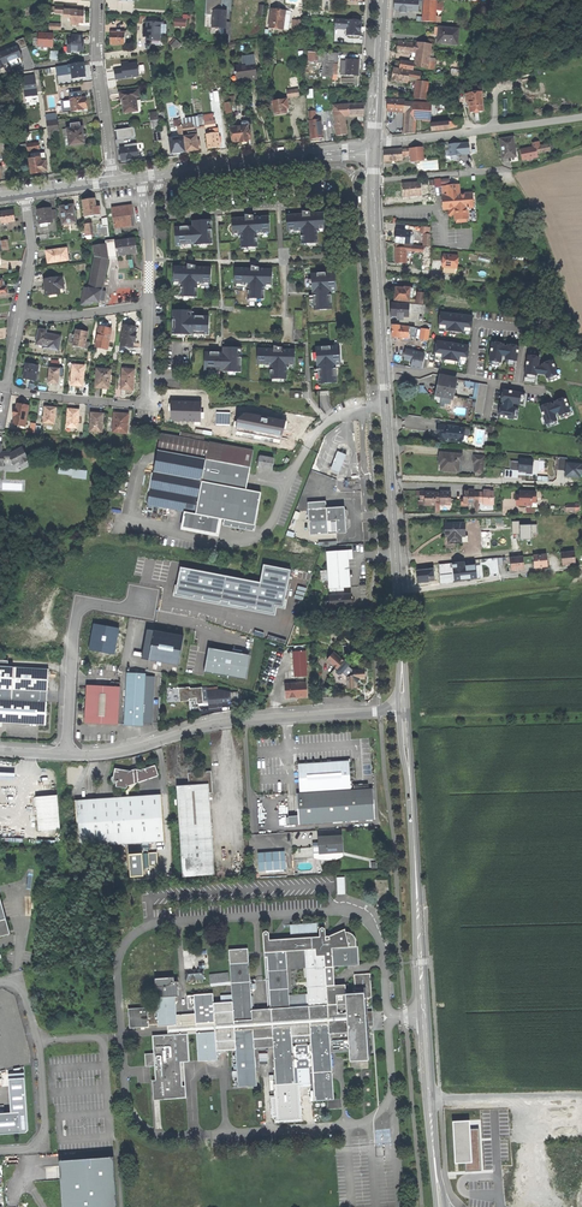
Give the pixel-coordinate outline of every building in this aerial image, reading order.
[(205,15),(213,15),(213,11),(222,11),(223,0),(206,0),(205,15)] [(418,11),(419,0),(417,0),(396,0),(395,6),(395,10),(401,10),(406,10),(418,11)] [(441,23),(441,17),(435,17),(436,10),(436,5),(443,6),(443,1),(437,1),(437,0),(434,0),(426,0),(424,21),(441,23)] [(64,11),(64,13),(64,16),(71,17),(71,25),(79,25),(79,23),(84,23),(84,18),(84,12),(64,11)] [(213,15),(212,27),(225,28),(226,11),(222,11),(213,11),(213,15)] [(283,27),(285,15),(285,12),(271,11),(269,28),(283,30),(283,27)] [(347,34),(361,35),(361,32),(362,20),(335,18),(335,27),(348,28),(347,34)] [(146,40),(153,40),(160,40),(160,24),(147,23),(147,29),(144,28),(144,37),(147,37),(147,39),(146,40)] [(160,40),(153,40),(152,44),(162,44),(163,24),(160,24),(160,40)] [(438,43),(457,45),(459,30),(436,27),(435,33),(435,36),(438,37),(438,43)] [(111,45),(124,45),(125,32),(120,32),(120,30),(115,30),(115,32),(111,32),(111,38),(111,45)] [(38,46),(41,46),(50,46),(52,47),(53,35),(39,34),(38,46)] [(82,36),(71,35),(71,40),(68,40),(67,53),(72,53),(72,52),(78,53),(78,50),(84,51),(84,47),(84,44),(82,43),(82,36)] [(15,41),(17,46),(19,50),(28,47),(24,38),(15,41)] [(176,39),(171,45),(174,48),(177,45),(179,47),(181,44),(176,39)] [(418,54),(416,68),(428,69),(430,58),(432,44),(419,42),(419,44),(415,43),(415,44),(399,42),(398,47),(397,52),(414,54),(414,53),(418,54)] [(19,50),(17,46),(0,53),(0,69),(4,68),(4,66),(4,64),(9,62),(11,68),(20,64),(18,59),(17,58),(20,57),(20,58),(22,57),(19,50)] [(59,51),(49,51),(49,60),(59,60),(59,51)] [(333,74),(337,75),(337,69),(338,59),(338,53),(303,51),(304,60),(308,61),(319,61),(324,62),(324,70),(333,70),(333,74)] [(242,57),(243,65),(248,64),(248,63),(254,63),(253,56),(242,57)] [(341,69),(346,70),(346,60),(338,59),(337,69),(341,69)] [(345,75),(358,76),(358,71),(359,61),(346,60),(346,70),(345,75)] [(400,68),(413,70),(414,65),(401,62),(401,63),(400,68)] [(71,65),(72,74),(73,79),(85,77),(84,72),(83,63),(71,65)] [(122,69),(114,70),(115,79),(139,76),(137,63),(129,65),(121,65),(121,67),(122,69)] [(252,79),(257,79),(255,64),(254,64),(254,63),(248,63),(248,64),(243,65),(235,66),(236,72),(235,72),(235,74),(236,74),(237,81),(252,79)] [(67,75),(70,74),(72,74),(71,65),(52,68),(52,74),(57,73),(65,72),(65,74),(65,75),(67,75)] [(403,84),(403,82),(408,83),(408,81),(411,82),(411,79),(411,78),(411,75),(415,76),(414,78),(420,79),(421,73),(394,69),(393,76),(392,80),(398,81),(398,83),(403,84)] [(35,75),(22,77),(25,97),(33,96),(33,97),(38,96),(38,92),(42,92),(39,70),(34,71),(35,75)] [(415,98),(426,100),(428,83),(418,81),(415,98)] [(124,113),(138,111),(136,97),(139,97),(138,90),(120,93),(121,100),(122,100),(123,104),(124,113)] [(477,112),(484,112),(482,92),(468,93),(468,94),(466,94),(466,102),(469,101),(470,113),(477,112)] [(224,96),(225,102),(230,101),(230,103),(235,103),(235,95),(230,96),(229,95),(224,96)] [(82,97),(70,99),(72,112),(84,111),(84,109),(87,108),(86,100),(86,98),(82,98),(82,97)] [(404,134),(415,133),(416,118),(431,119),(432,104),(423,103),(423,104),(417,104),(417,100),(400,98),(399,101),(389,100),(388,107),(388,110),(406,112),(404,134)] [(287,99),(273,101),(275,116),(282,115),(287,114),(286,109),(288,109),(287,99)] [(349,105),(341,106),(334,106),(337,136),(343,135),(347,135),(345,117),(364,115),(364,104),(349,105)] [(150,109),(151,117),(158,116),(157,108),(150,109)] [(45,115),(46,122),(57,120),(56,113),(45,115)] [(203,115),(204,116),(204,121),(214,120),(213,113),(203,115)] [(153,128),(160,127),(158,116),(151,117),(153,128)] [(184,128),(195,127),(193,117),(182,118),(184,128)] [(320,120),(310,121),(312,139),(318,139),(322,138),(320,120)] [(46,122),(48,132),(58,130),(57,121),(46,122)] [(231,126),(233,141),(240,140),(241,142),(244,141),(249,141),(248,135),(251,135),(250,129),(249,130),(248,121),(243,121),(243,125),(231,126)] [(456,122),(431,124),(432,131),(450,130),(457,127),(456,122)] [(82,127),(80,127),(71,128),(67,129),(68,136),(69,146),(84,144),(83,135),(82,127)] [(211,128),(211,132),(207,133),(209,148),(217,147),(220,146),(219,141),(219,136),(217,127),(211,128)] [(115,138),(135,136),(134,128),(114,131),(115,138)] [(189,135),(185,136),(187,151),(194,150),(199,149),(196,130),(189,131),(189,135)] [(185,151),(184,139),(178,140),(178,136),(171,137),(169,138),(171,153),(177,152),(185,151)] [(509,158),(516,157),(513,138),(500,140),(503,159),(509,158)] [(28,152),(29,159),(30,159),(29,151),(40,149),(39,143),(27,145),(28,152)] [(125,146),(119,147),(121,160),(132,159),(138,158),(136,145),(132,145),(132,143),(125,144),(125,146)] [(461,143),(449,144),(450,156),(457,155),(462,155),(461,154),(470,154),(469,143),(461,144),(461,143)] [(540,146),(536,147),(537,153),(550,151),(549,145),(540,146)] [(411,149),(411,152),(411,156),(412,162),(424,161),(422,147),(411,149)] [(537,153),(536,147),(534,147),(521,150),(522,160),(530,159),(537,157),(537,153)] [(402,157),(402,149),(384,150),(384,159),(384,161),(403,161),(402,157)] [(406,153),(411,152),(411,149),(402,149),(402,157),(406,157),(406,156),(406,153)] [(30,159),(29,159),(31,174),(38,173),(42,172),(46,171),(43,153),(40,154),(33,155),(33,158),(30,159)] [(422,170),(438,169),(437,161),(422,162),(422,170)] [(421,195),(421,191),(426,191),(426,187),(425,187),(425,183),(402,185),(403,192),(404,197),(410,196),(410,198),(416,198),(415,196),(421,195)] [(459,185),(441,186),(441,192),(442,192),(443,196),(442,196),(443,210),(450,209),(449,212),(452,213),(454,214),(455,211),(456,219),(457,219),(468,218),(468,208),(470,208),(469,194),(460,194),(459,185)] [(86,217),(100,215),(100,209),(96,209),(95,199),(87,200),(83,201),(86,217)] [(66,206),(60,207),(63,225),(76,223),(74,205),(66,206)] [(112,208),(114,228),(115,228),(121,227),(135,225),(132,206),(112,208)] [(45,209),(38,210),(40,225),(42,224),(43,227),(48,226),(48,223),(53,223),(53,219),(56,219),(55,210),(51,210),(51,208),(45,209)] [(2,223),(15,221),(14,211),(7,211),(0,212),(2,223)] [(302,215),(287,215),(288,231),(289,231),(298,230),(301,230),(302,244),(318,243),(317,234),(319,232),(317,230),(317,229),(324,229),(323,213),(311,214),(310,212),(305,211),(305,212),(304,212),(302,212),(302,215)] [(245,218),(232,219),(233,234),(241,234),(241,235),(239,237),(241,238),(241,248),(257,247),(257,233),(259,233),(268,232),(270,232),(269,216),(253,217),(253,216),(248,215),(248,216),(247,216),(245,216),(245,218)] [(175,228),(176,246),(180,245),(191,245),(194,245),(199,245),(207,245),(212,244),(211,226),(209,226),(209,221),(206,221),(197,221),(197,222),(192,222),(193,227),(187,227),(175,228)] [(413,239),(410,239),(410,233),(396,231),(396,237),(395,243),(412,245),(413,239)] [(1,236),(3,251),(9,250),(7,235),(1,236)] [(100,299),(105,299),(107,289),(103,289),(109,259),(109,257),(138,254),(136,238),(116,241),(117,249),(108,250),(107,244),(93,246),(95,257),(89,288),(84,287),(80,305),(93,302),(94,300),(100,300),(100,299)] [(277,241),(268,242),(268,249),(278,249),(277,241)] [(230,243),(219,244),(220,252),(230,252),(230,243)] [(395,264),(406,264),(406,251),(424,252),(424,247),(411,246),(402,245),(395,245),(395,257),(395,264)] [(48,263),(68,260),(66,248),(56,250),(46,251),(48,263)] [(454,269),(457,269),(458,257),(443,255),(442,268),(444,268),(443,273),(448,273),(454,274),(454,269)] [(187,267),(174,267),(174,282),(181,282),(181,284),(179,286),(181,287),(181,297),(183,297),(195,297),(197,297),(197,283),(211,284),(211,268),(195,267),(195,265),(190,264),(190,265),(189,265),(187,265),(187,267)] [(251,269),(235,268),(235,284),(248,285),(248,299),(264,299),(264,290),(266,288),(264,286),(264,285),(272,285),(272,269),(259,269),(259,267),(254,266),(254,267),(253,267),(251,267),(251,269)] [(334,273),(311,274),(311,279),(312,287),(312,292),(314,292),(314,294),(314,296),(313,296),(314,304),(314,310),(320,310),(327,310),(327,309),(332,309),(331,294),(331,291),(335,291),(335,286),(336,286),(335,277),(334,277),(334,273)] [(58,285),(63,284),(62,278),(58,278),(44,280),(45,290),(46,296),(60,294),(59,289),(58,285)] [(394,300),(408,302),(409,299),(409,294),(411,294),(412,289),(410,289),(410,288),(404,288),(405,287),(400,286),(400,288),(396,288),(395,295),(394,300)] [(234,299),(225,299),(225,307),(234,307),(234,299)] [(409,312),(409,305),(391,304),(391,316),(397,317),(397,320),(403,320),(403,317),(408,317),(409,312)] [(409,304),(409,305),(409,312),(422,313),(423,305),(409,304)] [(178,311),(173,311),(172,320),(172,335),(177,335),(186,335),(191,335),(191,334),(193,334),(205,335),(208,335),(208,329),(209,329),(209,322),(208,322),(209,317),(194,316),(194,315),(194,312),(186,312),(186,311),(178,311)] [(303,311),(295,311),(294,329),(302,330),(303,311)] [(460,315),(440,313),(439,328),(446,329),(447,329),(447,331),(450,331),(459,332),(462,333),(462,331),(464,331),(471,332),(473,317),(460,315)] [(120,347),(135,349),(138,328),(130,327),(123,325),(120,347)] [(107,327),(100,326),(95,347),(107,350),(111,328),(107,327)] [(408,335),(408,327),(392,326),(392,332),(392,337),(408,339),(408,335)] [(419,339),(427,340),(429,330),(421,329),(419,339)] [(46,349),(58,351),(61,337),(51,335),(46,334),(46,331),(39,330),(37,344),(44,345),(47,346),(46,349)] [(73,346),(84,348),(86,343),(88,332),(82,331),(76,330),(74,338),(73,342),(73,346)] [(452,344),(437,341),(434,357),(442,358),(443,358),(443,359),(446,360),(455,361),(458,362),(458,360),(459,361),(467,362),(469,347),(452,344)] [(504,344),(492,342),(489,361),(491,361),(500,362),(501,362),(502,357),(502,356),(506,356),(505,357),(505,360),(506,360),(515,361),(517,361),(518,354),(519,347),(508,345),(507,347),(503,346),(504,344)] [(258,364),(271,365),(270,379),(272,379),(285,379),(286,379),(287,370),(289,368),(287,366),(287,365),(294,365),(295,350),(282,350),(282,347),(277,346),(277,347),(276,347),(274,347),(274,349),(258,349),(258,364)] [(329,347),(316,348),(316,353),(317,361),(317,365),(317,366),(319,366),(319,368),(319,369),(318,369),(318,380),(319,383),(324,383),(325,384),(331,383),(331,382),(336,382),(335,368),(335,365),(340,365),(340,360),(341,359),(340,351),(339,351),(339,346),(329,347)] [(205,365),(205,371),(222,371),(222,372),(241,372),(241,358),(241,349),(236,349),(236,348),(228,348),(228,349),(223,348),(223,353),(217,353),(205,353),(205,358),(204,365),(205,365)] [(412,367),(421,369),(424,354),(407,350),(405,358),(413,360),(412,367)] [(525,374),(536,376),(537,374),(538,374),(545,375),(546,378),(548,378),(556,375),(557,375),(552,361),(541,364),(542,365),(542,367),(538,366),(538,365),(539,357),(528,356),(525,374)] [(36,381),(38,381),(39,375),(37,375),(39,366),(27,363),(26,369),(24,379),(28,380),(36,381)] [(76,386),(82,386),(84,366),(72,365),(70,385),(76,386)] [(58,384),(59,375),(60,369),(50,368),(49,383),(53,383),(58,384)] [(103,388),(109,388),(111,370),(97,368),(95,387),(103,388)] [(128,390),(133,390),(135,370),(123,369),(121,389),(128,390)] [(535,384),(536,376),(525,374),(524,382),(535,384)] [(456,379),(441,376),(439,387),(437,395),(452,398),(456,379)] [(469,399),(476,400),(479,384),(475,383),(474,388),(473,397),(469,397),(469,399)] [(488,385),(479,384),(476,400),(474,413),(483,414),(488,385)] [(525,394),(503,390),(501,402),(503,402),(503,404),(503,406),(500,406),(500,407),(500,410),(499,417),(513,419),(514,418),(515,409),(515,408),(512,408),(513,404),(524,405),(525,394)] [(551,403),(540,407),(545,421),(570,412),(565,398),(554,402),(555,404),(553,405),(551,405),(551,403)] [(201,401),(171,401),(171,403),(169,403),(169,407),(169,411),(171,411),(171,422),(194,422),(194,425),(201,425),(201,419),(204,419),(204,407),(201,407),(201,401)] [(13,424),(25,426),(29,406),(23,405),(17,404),(16,409),(15,416),(13,424)] [(55,424),(55,423),(55,418),(56,408),(51,407),(44,407),(43,423),(55,424)] [(67,427),(77,428),(79,410),(75,410),(68,409),(67,427)] [(236,426),(235,435),(278,443),(283,419),(265,416),(239,411),(238,416),(237,416),(235,426),(236,426)] [(230,412),(216,412),(215,425),(230,425),(230,412)] [(90,431),(102,432),(104,413),(99,413),(91,413),(90,431)] [(113,432),(127,433),(128,415),(121,414),(114,413),(113,432)] [(449,426),(438,424),(438,429),(437,432),(442,433),(441,436),(438,435),(437,441),(445,442),(445,440),(457,441),(461,442),(463,440),(464,436),(462,434),(461,433),(462,429),(461,427),(453,426),(453,428),(449,427),(449,426)] [(180,433),(179,437),(203,442),(204,437),(180,433)] [(224,520),(255,526),(258,509),(261,493),(246,490),(254,451),(203,442),(179,437),(161,434),(148,504),(184,511),(183,517),(184,517),(182,528),(209,533),(209,535),(210,535),(210,533),(217,534),(220,519),(222,519),(224,520)] [(28,460),(22,448),(11,454),(4,454),(1,454),(1,445),(0,445),(0,466),(3,466),(4,458),(11,458),(14,464),(20,461),(21,464),(28,460)] [(331,470),(339,473),(346,455),(338,452),(331,470)] [(462,455),(446,453),(446,455),(440,455),(439,461),(439,464),(442,464),(441,470),(459,472),(460,461),(462,461),(462,455)] [(484,456),(474,456),(474,462),(477,462),(476,472),(483,473),(484,456)] [(265,468),(271,470),(273,459),(259,457),(257,467),(265,468)] [(557,470),(566,471),(567,463),(567,458),(558,457),(557,470)] [(533,460),(519,459),(519,462),(518,471),(523,471),(527,472),(526,474),(532,474),(533,460)] [(510,470),(518,471),(519,462),(511,461),(510,470)] [(565,476),(579,478),(580,474),(581,474),(581,466),(581,464),(567,463),(566,471),(566,473),(565,476)] [(87,472),(60,469),(59,473),(72,475),(72,477),(86,479),(87,472)] [(479,512),(479,502),(479,493),(473,492),(473,491),(469,491),(463,491),(463,504),(473,504),(473,502),(475,502),(475,512),(479,512)] [(425,505),(436,505),(436,503),(436,494),(426,494),(426,492),(423,492),(420,492),(420,501),(425,501),(425,505)] [(483,504),(493,504),(494,492),(489,492),(483,492),(479,493),(479,502),(483,502),(483,504)] [(537,503),(536,503),(536,492),(531,492),(520,492),(520,496),(520,498),(517,498),(517,505),(527,505),(527,507),(537,507),(537,503)] [(441,505),(450,505),(451,493),(446,493),(441,493),(441,494),(436,494),(436,503),(441,503),(441,505)] [(308,502),(308,509),(331,508),(327,505),(327,501),(308,502)] [(568,506),(566,506),(566,511),(579,512),(579,506),(575,506),(575,504),(568,503),(568,506)] [(310,535),(346,532),(345,513),(345,507),(331,508),(308,509),(310,535)] [(259,509),(258,509),(255,526),(224,520),(223,526),(254,532),(259,509)] [(183,517),(181,530),(209,535),(209,533),(182,528),(184,517),(183,517)] [(219,537),(222,519),(220,519),(217,534),(210,533),(210,535),(219,537)] [(512,535),(520,534),(520,525),(520,522),(512,522),(512,535)] [(464,524),(446,524),(446,532),(449,532),(449,534),(449,537),(449,543),(466,543),(466,537),(465,537),(464,524)] [(531,525),(520,525),(520,534),(520,540),(531,539),(531,525)] [(327,552),(329,588),(343,587),(350,587),(348,551),(327,552)] [(571,564),(576,564),(574,552),(562,553),(563,565),(571,564)] [(542,570),(548,569),(547,554),(534,556),(535,567),(539,567),(540,570),(542,570)] [(517,570),(524,569),(523,557),(510,558),(511,570),(517,570)] [(465,580),(477,578),(475,566),(463,568),(463,563),(453,564),(455,581),(465,580)] [(260,583),(181,567),(177,585),(175,594),(194,598),(194,595),(202,597),(202,599),(221,603),(221,600),(228,602),(228,604),(247,608),(247,605),(255,607),(255,609),(274,613),(275,605),(284,606),(285,600),(290,578),(291,570),(264,565),(260,583)] [(287,600),(285,600),(284,606),(275,605),(274,613),(255,609),(255,607),(247,605),(247,608),(228,604),(228,602),(221,600),(221,603),(202,599),(202,597),(194,595),(194,598),(175,594),(177,585),(175,585),(173,596),(275,616),(277,607),(285,609),(287,600)] [(343,587),(329,588),(330,596),(344,595),(343,587)] [(344,595),(330,596),(331,608),(351,606),(351,599),(350,594),(344,595)] [(94,624),(89,650),(114,655),(117,642),(119,629),(94,624)] [(142,659),(149,660),(154,631),(147,630),(142,659)] [(184,636),(154,631),(149,660),(178,665),(184,636)] [(232,652),(209,648),(204,673),(237,679),(242,654),(232,652)] [(296,677),(308,676),(307,651),(294,652),(296,677)] [(347,684),(348,684),(348,689),(354,689),(358,688),(358,683),(359,681),(361,680),(366,679),(366,670),(354,671),(349,666),(350,665),(336,652),(328,660),(337,668),(331,675),(336,679),(335,683),(339,687),(347,686),(347,684)] [(250,655),(242,654),(237,679),(246,680),(250,655)] [(46,725),(49,669),(0,666),(0,723),(37,725),(46,725)] [(127,675),(125,725),(134,725),(143,726),(143,723),(152,723),(155,677),(145,676),(127,675)] [(285,684),(286,698),(298,697),(308,696),(307,682),(285,684)] [(107,724),(118,725),(120,687),(103,686),(87,685),(85,723),(107,724)] [(203,704),(202,688),(190,689),(190,688),(179,688),(180,701),(190,701),(189,699),(196,698),(197,704),(198,704),(203,704)] [(202,688),(203,704),(203,706),(208,705),(208,704),(213,704),(221,703),(231,702),(231,693),(220,690),(218,690),(207,691),(207,688),(202,688)] [(300,793),(351,790),(351,785),(350,779),(349,761),(298,764),(300,793)] [(127,788),(127,786),(159,776),(155,765),(140,770),(140,772),(136,772),(131,772),(132,771),(115,769),(113,776),(111,777),(111,781),(113,783),(116,783),(116,787),(127,788)] [(188,773),(189,785),(208,784),(209,793),(212,793),(212,780),(211,771),(188,773)] [(215,875),(209,793),(208,784),(189,785),(177,786),(183,877),(215,875)] [(299,816),(299,824),(375,819),(373,789),(369,789),(351,790),(300,793),(297,794),(299,816)] [(75,801),(78,847),(129,843),(141,842),(164,841),(161,795),(75,801)] [(57,796),(36,797),(39,831),(60,829),(57,796)] [(290,825),(299,824),(299,816),(289,817),(290,825)] [(319,846),(320,853),(343,852),(342,836),(319,838),(319,843),(319,846)] [(129,843),(130,854),(142,853),(141,842),(129,843)] [(259,870),(286,869),(285,850),(258,852),(259,870)] [(157,852),(148,853),(149,866),(158,865),(157,852)] [(130,854),(129,854),(131,877),(144,876),(142,853),(130,854)] [(346,876),(337,876),(338,895),(347,895),(346,876)] [(11,934),(0,896),(0,937),(11,934)] [(348,984),(337,985),(337,981),(335,966),(361,965),(360,946),(358,946),(358,940),(357,936),(354,933),(348,931),(347,929),(332,935),(328,935),(328,929),(325,926),(323,928),(323,935),(320,936),(272,939),(271,931),(268,930),(265,932),(265,933),(269,1008),(254,1009),(250,947),(230,949),(234,994),(234,1001),(222,1002),(216,1002),(215,993),(194,995),(196,1013),(178,1015),(177,996),(181,996),(180,981),(177,981),(176,977),(156,978),(157,1003),(156,1003),(156,1005),(157,1005),(157,1012),(148,1012),(148,1008),(129,1009),(130,1028),(149,1027),(149,1024),(158,1024),(158,1026),(168,1025),(169,1034),(152,1035),(153,1053),(144,1053),(145,1066),(149,1066),(155,1066),(157,1080),(153,1080),(154,1099),(188,1097),(186,1062),(191,1061),(189,1033),(197,1033),(200,1061),(218,1060),(218,1051),(237,1050),(239,1087),(257,1086),(256,1049),(274,1047),(276,1084),(299,1083),(299,1069),(310,1068),(312,1101),(334,1100),(332,1052),(332,1049),(337,1049),(337,1052),(350,1051),(351,1061),(374,1059),(371,1026),(370,1012),(369,997),(373,997),(371,973),(355,975),(356,992),(349,992),(348,984)] [(186,982),(206,980),(204,969),(185,970),(186,982)] [(212,983),(231,981),(230,972),(211,974),(212,983)] [(308,994),(290,995),(290,1008),(309,1007),(308,994)] [(9,1079),(11,1113),(19,1112),(21,1133),(25,1132),(28,1130),(24,1078),(9,1079)] [(21,1133),(19,1112),(11,1113),(4,1113),(0,1113),(0,1134),(21,1133)] [(464,1160),(465,1163),(472,1162),(470,1129),(470,1120),(453,1121),(454,1150),(457,1150),(458,1160),(464,1160)] [(472,1162),(465,1163),(465,1168),(471,1168),(472,1171),(481,1171),(479,1128),(470,1129),(472,1162)] [(455,1163),(465,1163),(464,1160),(458,1160),(457,1150),(454,1150),(455,1163)] [(59,1160),(60,1180),(62,1206),(117,1206),(114,1157),(59,1160)]
